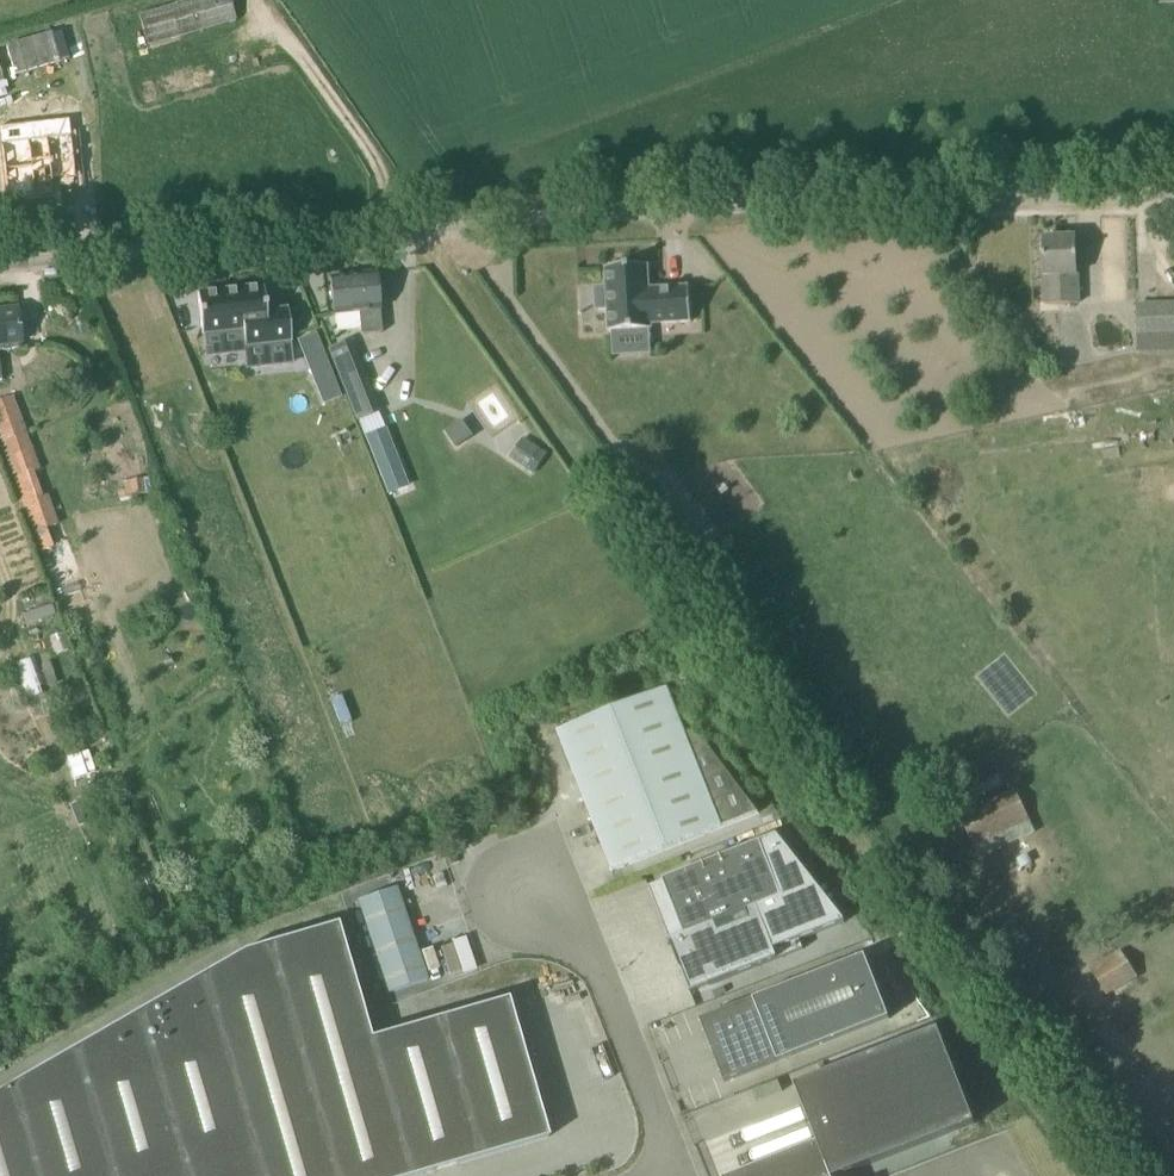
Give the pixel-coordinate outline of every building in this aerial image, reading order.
[(235,23),(229,0),(194,0),(139,16),(148,46),(230,22),(231,24),(235,23)] [(53,32),(7,45),(15,73),(61,59),(53,32)] [(71,120),(0,127),(5,187),(30,185),(30,198),(79,195),(71,120)] [(1045,305),(1056,305),(1078,304),(1076,238),(1043,239),(1045,305)] [(648,266),(607,269),(607,279),(608,288),(596,289),(597,310),(609,310),(610,332),(651,330),(651,325),(691,322),(689,288),(649,290),(648,266)] [(359,313),(360,330),(361,336),(381,334),(379,311),(380,311),(376,274),(330,279),(334,316),(359,313)] [(249,287),(177,295),(178,337),(222,330),(223,347),(277,341),(275,311),(248,313),(249,287)] [(1136,307),(1137,334),(1173,333),(1173,306),(1136,307)] [(22,345),(18,310),(0,312),(0,347),(22,345)] [(316,333),(297,341),(322,406),(342,398),(316,333)] [(356,414),(374,408),(354,358),(336,365),(356,414)] [(23,438),(9,399),(0,403),(0,440),(54,587),(81,577),(73,555),(44,471),(35,473),(23,438)] [(374,408),(356,414),(388,493),(408,485),(385,429),(382,430),(374,408)] [(462,422),(447,432),(458,447),(473,437),(462,422)] [(548,456),(541,451),(523,439),(510,457),(528,469),(535,474),(548,456)] [(78,589),(64,593),(75,632),(88,629),(78,589)] [(696,731),(686,735),(668,691),(558,733),(583,797),(709,748),(696,731)] [(594,824),(727,772),(709,748),(583,797),(594,824)] [(613,871),(759,814),(727,772),(594,824),(613,871)] [(1022,818),(1013,797),(1011,793),(961,816),(972,841),(1022,818)] [(761,843),(663,882),(685,936),(683,937),(683,938),(785,898),(784,897),(782,898),(761,843)] [(386,994),(405,988),(427,980),(393,881),(352,895),(386,994)] [(548,1138),(508,999),(371,1039),(337,925),(227,957),(0,1090),(0,1175),(418,1175),(548,1138)] [(1106,994),(1126,981),(1133,977),(1118,953),(1091,970),(1106,994)] [(754,1001),(701,1021),(725,1083),(889,1020),(865,957),(754,1001)] [(737,1175),(842,1175),(975,1124),(938,1030),(795,1086),(818,1145),(737,1175)]
